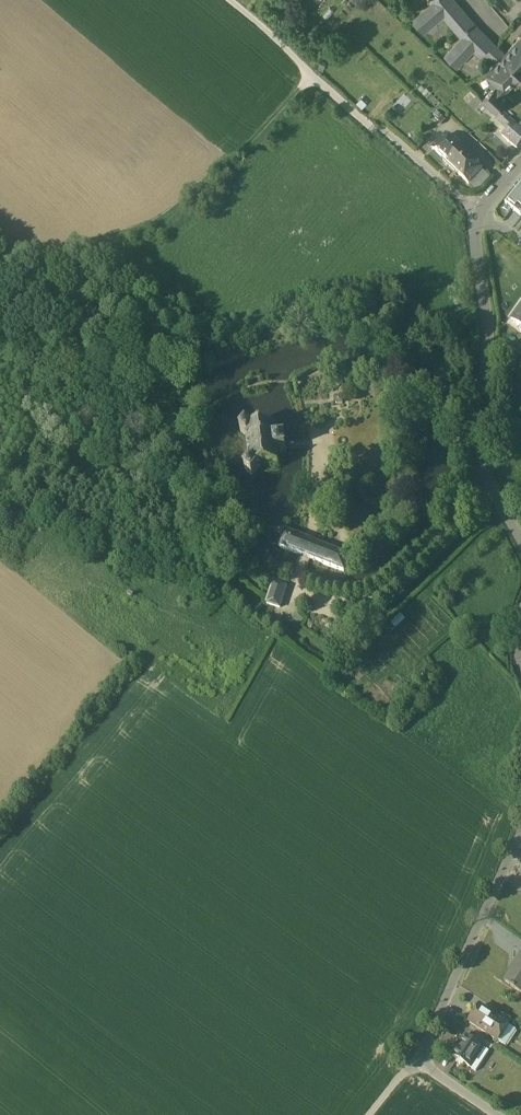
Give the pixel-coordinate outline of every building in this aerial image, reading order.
[(477,21),(459,0),(432,0),(413,16),(424,28),(443,11),(463,34),(446,52),(457,63),(474,45),(481,52),(485,48),(497,59),(505,50),(503,49),(504,47),(477,21)] [(486,70),(494,77),(506,89),(520,73),(520,33),(505,50),(497,59),(486,70)] [(495,83),(483,96),(484,97),(489,102),(500,112),(514,97),(506,89),(494,77),(491,79),(495,83)] [(446,125),(438,117),(434,121),(442,129),(446,125)] [(503,118),(497,124),(508,135),(514,128),(503,118)] [(503,140),(518,154),(520,150),(520,135),(514,128),(508,135),(503,140)] [(447,140),(433,154),(446,167),(460,153),(447,140)] [(460,153),(446,167),(456,176),(469,162),(460,153)] [(469,162),(456,176),(469,189),(483,175),(469,162)] [(506,210),(520,223),(520,193),(506,210)] [(512,323),(520,330),(520,311),(512,323)] [(342,398),(334,398),(334,406),(342,406),(342,398)] [(275,429),(254,432),(246,426),(241,433),(248,439),(251,464),(245,471),(253,477),(258,470),(279,468),(277,456),(280,456),(280,457),(283,453),(286,453),(285,442),(282,443),(279,440),(277,443),(276,444),(275,429)] [(310,543),(285,533),(279,548),(305,558),(344,573),(348,565),(349,561),(350,558),(310,543)] [(287,589),(273,585),(267,605),(280,610),(287,589)] [(304,621),(297,613),(291,618),(299,626),(304,621)] [(405,621),(400,615),(390,624),(395,630),(405,621)] [(435,680),(428,672),(416,684),(423,691),(435,680)] [(515,966),(516,967),(505,984),(512,988),(511,989),(520,995),(520,957),(515,966)] [(492,1017),(480,1009),(470,1025),(498,1044),(508,1028),(504,1025),(492,1017)] [(508,1019),(496,1011),(492,1017),(504,1025),(508,1019)] [(466,1039),(453,1059),(458,1062),(457,1065),(463,1069),(465,1067),(471,1070),(484,1050),(466,1039)]
